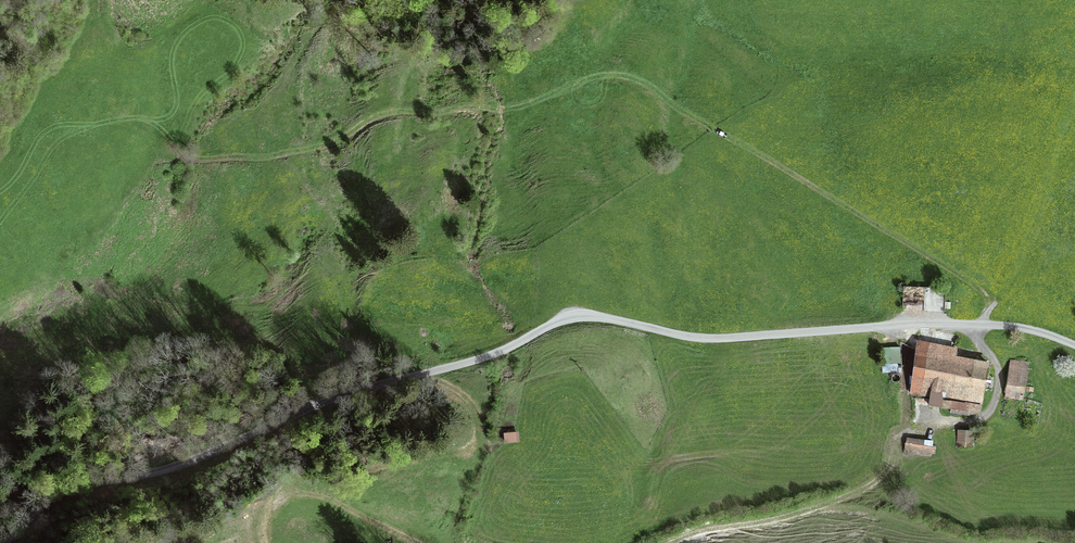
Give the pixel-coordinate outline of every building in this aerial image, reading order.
[(958,350),(918,342),(909,391),(934,396),(933,404),(982,413),(991,363),(957,357),(958,350)] [(1030,365),(1010,362),(1005,398),(1025,401),(1030,365)] [(973,433),(957,430),(954,446),(971,449),(973,433)] [(516,434),(504,435),(504,442),(517,441),(516,434)] [(931,443),(906,439),(904,453),(929,457),(931,443)]
